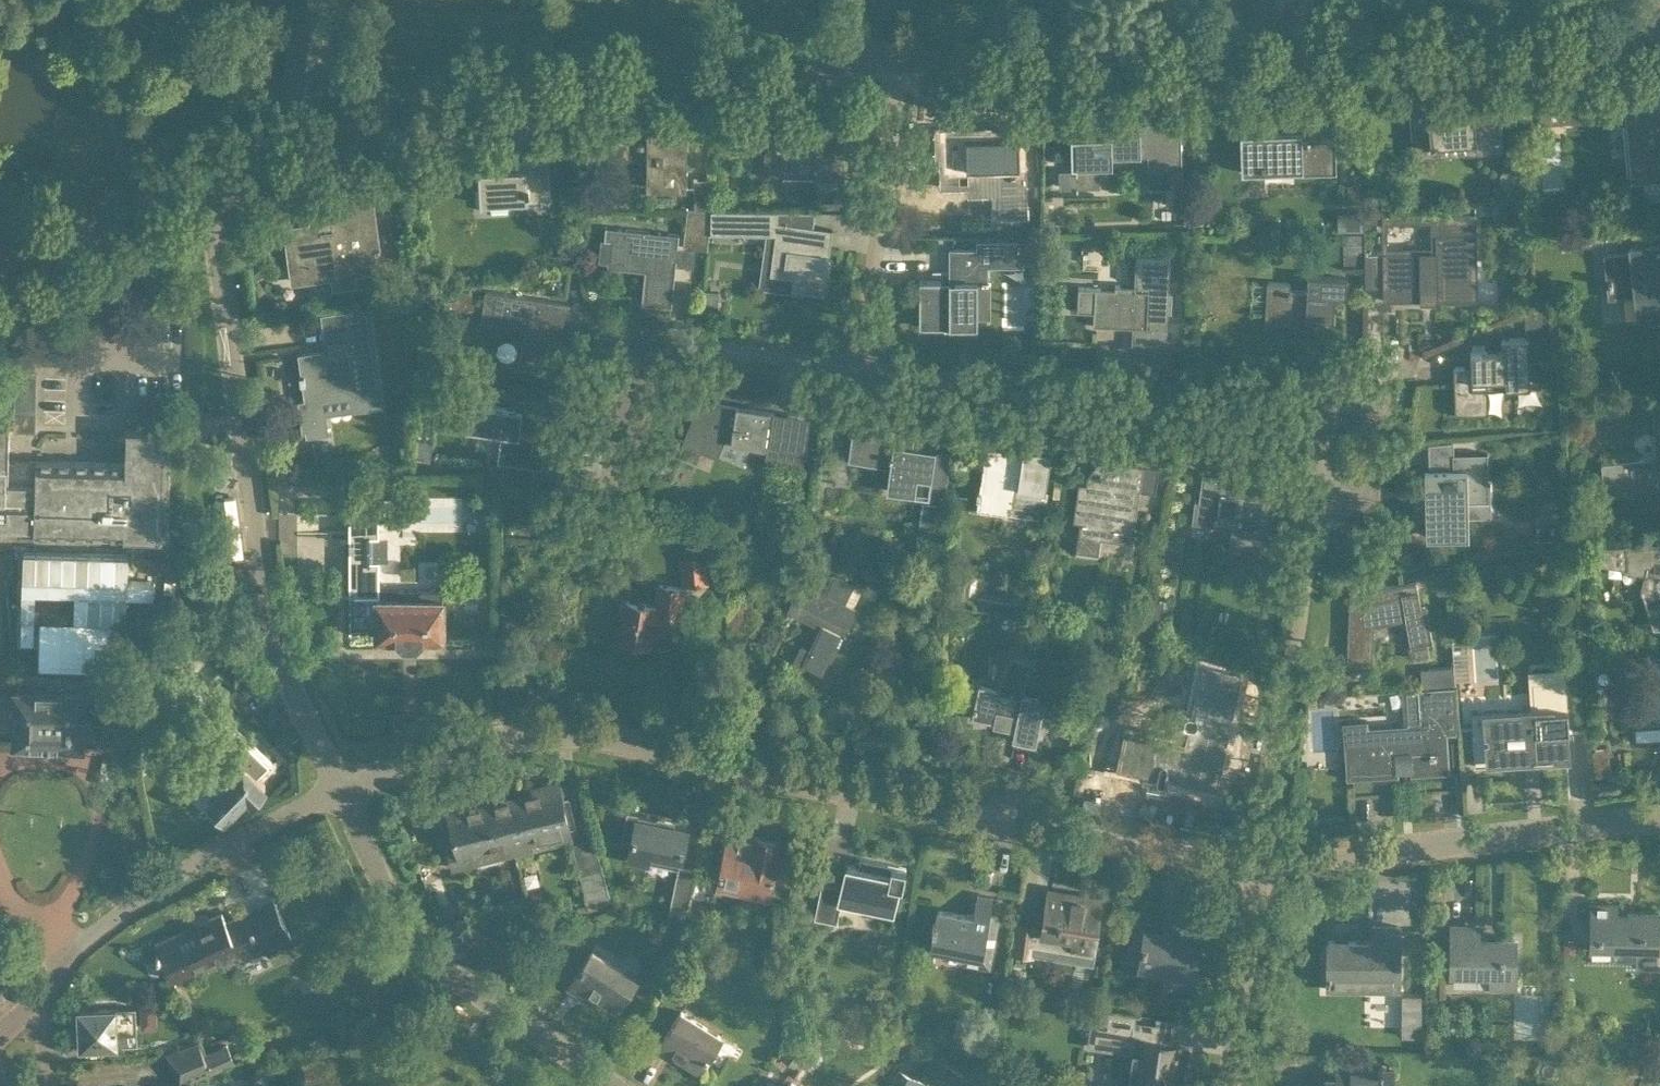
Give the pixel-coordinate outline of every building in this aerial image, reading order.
[(1617,88),(1538,94),(1541,124),(1626,117),(1631,177),(1659,175),(1659,100),(1618,104),(1617,88)] [(1413,157),(1504,149),(1500,98),(1408,105),(1413,157)] [(1281,131),(1240,132),(1242,171),(1265,170),(1282,170),(1283,174),(1336,172),(1334,118),(1291,120),(1291,121),(1291,125),(1282,125),(1282,131),(1281,131)] [(1095,123),(1075,123),(1075,125),(1075,135),(1075,137),(1076,163),(1076,165),(1077,165),(1112,164),(1112,156),(1141,155),(1147,155),(1148,169),(1148,185),(1148,187),(1182,186),(1181,121),(1140,122),(1140,123),(1140,126),(1095,127),(1095,124),(1095,123)] [(805,130),(805,123),(781,123),(781,143),(776,143),(777,145),(775,145),(773,145),(771,146),(770,147),(769,148),(768,150),(767,152),(767,153),(767,155),(767,157),(768,158),(769,160),(770,161),(771,162),(773,163),(775,163),(784,163),(784,169),(786,169),(786,168),(804,168),(804,173),(805,173),(805,172),(817,172),(817,187),(845,187),(845,130),(805,130)] [(1004,126),(940,128),(940,152),(944,152),(945,165),(974,164),(975,183),(997,182),(998,211),(1026,210),(1024,145),(1004,146),(1004,126)] [(609,150),(609,159),(625,159),(625,160),(647,160),(647,186),(659,187),(686,187),(686,150),(686,129),(609,128),(609,150)] [(481,202),(550,198),(548,159),(505,161),(505,170),(479,171),(481,202)] [(1505,197),(1524,195),(1522,163),(1503,164),(1503,169),(1499,174),(1499,183),(1504,187),(1505,197)] [(711,208),(714,179),(694,178),(695,208),(711,208)] [(824,207),(845,207),(845,194),(834,194),(834,201),(824,201),(824,207)] [(291,242),(286,242),(290,277),(312,274),(314,274),(315,279),(338,277),(339,287),(358,285),(356,274),(373,272),(371,260),(377,259),(375,248),(381,247),(379,234),(377,212),(376,212),(346,216),(344,205),(308,210),(309,222),(289,225),(291,242)] [(709,232),(711,210),(711,208),(695,208),(687,208),(683,246),(708,249),(709,232)] [(711,208),(711,231),(770,233),(769,239),(774,239),(769,274),(792,277),(790,290),(823,294),(832,230),(789,223),(790,210),(711,208)] [(1364,222),(1382,221),(1382,208),(1364,209),(1364,222)] [(404,211),(391,212),(393,228),(406,226),(404,211)] [(1360,230),(1360,211),(1337,211),(1337,230),(1360,230)] [(1478,297),(1476,214),(1435,215),(1435,235),(1436,250),(1421,250),(1382,250),(1383,299),(1422,298),(1422,296),(1436,296),(1436,301),(1438,301),(1438,298),(1478,297)] [(672,306),(674,284),(679,233),(605,226),(604,238),(612,239),(609,266),(645,270),(642,303),(672,306)] [(1600,226),(1587,227),(1589,241),(1602,239),(1602,238),(1600,226)] [(1362,232),(1342,232),(1343,251),(1363,251),(1362,232)] [(1024,240),(976,240),(976,247),(949,247),(949,270),(933,270),(933,279),(919,279),(920,325),(978,325),(978,279),(989,279),(989,266),(1024,266),(1024,240)] [(1606,253),(1610,292),(1635,289),(1638,319),(1642,319),(1659,317),(1659,240),(1628,243),(1629,251),(1606,253)] [(1166,348),(1171,257),(1136,255),(1134,288),(1095,286),(1095,287),(1079,286),(1078,288),(1077,310),(1094,310),(1093,324),(1132,326),(1131,346),(1166,348)] [(1308,274),(1307,290),(1290,288),(1290,282),(1267,281),(1265,320),(1312,323),(1313,317),(1333,319),(1335,295),(1345,295),(1347,276),(1308,274)] [(400,296),(423,291),(422,280),(398,284),(400,296)] [(378,297),(394,295),(392,283),(376,286),(378,297)] [(443,311),(474,307),(471,289),(441,294),(443,311)] [(706,289),(704,307),(719,309),(720,290),(706,289)] [(561,339),(566,304),(566,302),(485,290),(481,320),(525,326),(519,367),(556,372),(561,339)] [(383,404),(370,308),(323,314),(327,341),(329,341),(331,350),(300,354),(303,373),(300,373),(301,382),(304,381),(306,400),(300,401),(304,428),(307,428),(308,434),(327,431),(323,399),(353,395),(355,408),(383,404)] [(1471,365),(1453,366),(1455,413),(1477,412),(1487,412),(1487,387),(1497,386),(1529,385),(1539,385),(1539,371),(1538,360),(1528,360),(1527,336),(1525,336),(1501,337),(1501,349),(1492,349),(1470,350),(1471,365)] [(517,408),(516,408),(469,401),(465,428),(502,432),(498,460),(521,464),(542,467),(545,451),(529,449),(532,435),(530,435),(532,420),(536,420),(548,422),(548,421),(549,421),(552,400),(553,400),(553,399),(517,397),(517,398),(518,398),(517,408)] [(769,446),(771,434),(774,411),(701,401),(684,441),(716,454),(722,439),(769,446)] [(1602,462),(1603,494),(1629,493),(1629,490),(1634,490),(1634,492),(1659,491),(1659,403),(1652,403),(1653,433),(1659,433),(1659,450),(1651,460),(1643,460),(1643,459),(1632,460),(1602,462)] [(35,526),(35,532),(36,532),(36,539),(89,540),(89,534),(129,535),(168,537),(172,428),(126,427),(125,462),(36,459),(36,462),(9,461),(10,416),(0,415),(0,525),(35,526)] [(929,495),(936,448),(912,445),(914,437),(908,436),(909,430),(854,422),(848,460),(862,462),(863,457),(891,461),(887,489),(929,495)] [(774,449),(773,454),(804,458),(806,445),(775,441),(774,447),(774,449)] [(1023,451),(986,446),(977,505),(1005,509),(1006,502),(1032,506),(1030,514),(1039,516),(1043,489),(1046,490),(1051,451),(1023,447),(1023,451)] [(430,460),(431,452),(416,450),(415,458),(430,460)] [(1453,468),(1425,469),(1426,502),(1426,529),(1427,535),(1445,534),(1468,534),(1468,529),(1468,515),(1467,501),(1475,501),(1475,500),(1488,500),(1488,480),(1487,451),(1453,452),(1453,468)] [(1078,482),(1073,521),(1080,522),(1076,550),(1099,553),(1102,533),(1097,533),(1098,527),(1133,532),(1140,489),(1156,492),(1159,467),(1143,464),(1109,459),(1105,486),(1085,483),(1078,482)] [(1265,559),(1277,483),(1202,472),(1199,493),(1198,499),(1195,499),(1192,521),(1217,525),(1218,520),(1233,522),(1228,554),(1244,556),(1265,559)] [(922,501),(919,526),(937,529),(940,503),(922,501)] [(350,595),(377,595),(377,633),(398,633),(398,635),(404,641),(417,641),(422,635),(422,633),(443,633),(443,611),(443,588),(379,588),(379,560),(370,560),(370,536),(379,536),(379,503),(350,503),(350,595)] [(1577,527),(1591,525),(1590,511),(1576,512),(1577,527)] [(1553,525),(1550,525),(1550,530),(1553,530),(1553,538),(1565,538),(1564,517),(1552,517),(1553,525)] [(1599,546),(1600,562),(1627,568),(1628,572),(1644,576),(1641,588),(1653,626),(1659,627),(1659,542),(1599,546)] [(685,582),(709,580),(707,552),(683,554),(685,582)] [(801,581),(787,611),(821,627),(812,647),(807,645),(807,646),(800,644),(794,657),(804,662),(822,670),(827,659),(831,661),(840,641),(856,607),(843,601),(852,582),(833,573),(824,592),(801,581)] [(1421,606),(1416,580),(1350,592),(1347,666),(1371,666),(1373,624),(1406,619),(1413,657),(1429,654),(1427,641),(1432,641),(1425,605),(1421,606)] [(616,623),(614,635),(620,636),(620,639),(650,644),(652,627),(676,631),(680,610),(683,587),(658,583),(655,604),(626,600),(626,601),(623,618),(622,624),(616,623)] [(1454,666),(1454,677),(1468,676),(1465,636),(1451,637),(1454,666)] [(1582,639),(1581,639),(1583,661),(1603,659),(1603,658),(1600,657),(1596,655),(1594,653),(1591,651),(1588,648),(1586,645),(1584,642),(1582,639)] [(1659,644),(1647,644),(1647,655),(1659,654),(1659,644)] [(1023,694),(1030,662),(1011,654),(998,688),(979,684),(972,717),(1015,726),(1012,739),(1036,744),(1042,713),(1044,701),(1045,699),(1023,694)] [(1650,660),(1652,690),(1649,690),(1649,691),(1632,692),(1633,698),(1633,707),(1634,707),(1635,724),(1659,722),(1659,659),(1650,660)] [(1123,767),(1123,768),(1157,775),(1156,778),(1156,779),(1156,780),(1157,781),(1157,782),(1158,783),(1159,783),(1160,783),(1162,783),(1163,783),(1164,782),(1164,781),(1165,780),(1166,773),(1179,776),(1178,781),(1179,781),(1179,780),(1213,787),(1213,786),(1212,786),(1215,771),(1221,772),(1221,771),(1220,771),(1229,727),(1230,726),(1235,702),(1236,702),(1236,701),(1235,700),(1241,673),(1202,664),(1195,697),(1192,713),(1190,713),(1189,713),(1187,714),(1186,715),(1185,716),(1184,718),(1183,719),(1183,721),(1183,722),(1184,724),(1185,725),(1186,726),(1187,727),(1188,728),(1185,745),(1130,733),(1127,747),(1123,767)] [(1422,688),(1455,685),(1454,677),(1454,666),(1421,668),(1422,688)] [(1564,712),(1567,712),(1564,666),(1526,669),(1529,705),(1470,709),(1471,727),(1507,725),(1506,713),(1535,711),(1533,686),(1562,684),(1564,712)] [(15,730),(15,741),(82,743),(82,742),(96,742),(97,712),(87,712),(88,691),(36,689),(36,684),(32,680),(23,680),(19,684),(19,689),(17,689),(17,694),(0,694),(0,729),(15,730)] [(1507,725),(1471,727),(1474,765),(1524,761),(1526,761),(1526,760),(1524,760),(1524,756),(1533,755),(1533,756),(1542,755),(1567,753),(1566,738),(1569,738),(1567,712),(1564,712),(1562,684),(1533,686),(1535,711),(1506,713),(1507,725)] [(1366,719),(1364,719),(1343,721),(1347,778),(1398,774),(1397,756),(1410,755),(1411,773),(1449,771),(1446,733),(1459,732),(1456,685),(1455,685),(1422,688),(1424,714),(1407,715),(1408,724),(1367,727),(1366,719)] [(1044,701),(1042,713),(1050,715),(1053,703),(1044,701)] [(251,797),(265,783),(260,777),(273,764),(222,715),(203,735),(223,754),(194,783),(189,788),(189,792),(204,806),(209,807),(213,802),(226,814),(247,793),(251,797)] [(1609,760),(1593,761),(1594,775),(1610,774),(1609,760)] [(563,799),(558,781),(541,785),(543,790),(502,800),(515,851),(572,837),(569,825),(574,824),(568,798),(563,799)] [(453,866),(477,860),(515,851),(502,800),(449,813),(456,840),(447,843),(453,866)] [(628,812),(623,837),(630,838),(626,860),(649,865),(650,862),(663,865),(665,854),(681,858),(682,851),(687,830),(655,823),(657,818),(628,812)] [(780,840),(728,829),(717,883),(769,893),(780,840)] [(579,839),(580,869),(598,868),(596,838),(579,839)] [(822,879),(815,916),(838,921),(838,919),(837,919),(843,893),(846,894),(846,893),(886,901),(886,902),(893,903),(898,883),(902,884),(905,867),(859,857),(859,859),(860,859),(859,865),(847,862),(842,885),(824,881),(824,880),(822,879)] [(688,906),(696,868),(678,865),(671,902),(688,906)] [(602,870),(580,876),(586,900),(609,895),(602,870)] [(792,878),(789,893),(803,896),(806,881),(792,878)] [(1018,923),(1014,951),(1031,954),(1033,946),(1052,949),(1093,956),(1095,947),(1092,946),(1096,921),(1100,899),(1050,891),(1046,912),(1044,927),(1039,926),(1036,926),(1018,923)] [(938,908),(931,947),(966,953),(964,962),(988,967),(998,916),(990,914),(993,897),(978,893),(973,915),(938,908)] [(476,953),(497,945),(534,930),(525,895),(463,918),(476,953)] [(227,922),(222,912),(155,944),(172,979),(237,948),(238,949),(259,939),(264,949),(292,936),(274,900),(227,922)] [(1590,945),(1614,945),(1614,959),(1636,960),(1635,967),(1659,967),(1659,939),(1659,910),(1617,909),(1617,903),(1591,902),(1590,924),(1590,945)] [(699,921),(701,907),(689,904),(686,919),(699,921)] [(1203,916),(1167,910),(1163,930),(1159,929),(1154,923),(1136,920),(1132,947),(1142,949),(1139,965),(1193,974),(1199,940),(1213,942),(1217,912),(1203,916)] [(1399,989),(1399,988),(1399,925),(1372,925),(1372,940),(1328,940),(1327,988),(1399,989)] [(1514,985),(1514,960),(1514,938),(1477,938),(1477,926),(1452,926),(1452,972),(1492,972),(1492,985),(1514,985)] [(1430,935),(1430,948),(1444,948),(1445,936),(1430,935)] [(1564,943),(1564,952),(1576,952),(1576,943),(1564,943)] [(617,1009),(637,978),(592,949),(568,986),(581,994),(585,989),(617,1009)] [(165,998),(142,997),(141,1026),(164,1027),(165,998)] [(117,1007),(79,1009),(80,1046),(94,1045),(119,1045),(138,1044),(136,1006),(117,1007)] [(1175,1085),(1177,1085),(1177,1084),(1173,1083),(1178,1047),(1152,1043),(1154,1028),(1135,1025),(1136,1014),(1140,1015),(1140,1013),(1092,1007),(1092,1009),(1099,1010),(1097,1029),(1098,1029),(1123,1032),(1122,1039),(1138,1042),(1137,1049),(1132,1049),(1132,1050),(1137,1051),(1134,1074),(1122,1072),(1121,1085),(1175,1085)] [(700,1069),(711,1051),(721,1036),(680,1010),(659,1044),(700,1069)] [(424,1028),(433,1019),(424,1011),(415,1020),(424,1028)] [(1566,1057),(1566,1039),(1552,1039),(1552,1057),(1566,1057)] [(204,1055),(198,1040),(179,1048),(178,1046),(165,1052),(173,1068),(180,1085),(211,1072),(204,1055)] [(211,1072),(236,1061),(229,1044),(204,1055),(211,1072)] [(909,1045),(904,1053),(912,1058),(917,1050),(909,1045)] [(1394,1075),(1392,1075),(1392,1068),(1370,1068),(1348,1067),(1348,1077),(1335,1077),(1327,1077),(1327,1085),(1393,1085),(1394,1075)] [(898,1068),(888,1085),(913,1085),(915,1083),(921,1085),(925,1085),(926,1084),(898,1068)]
